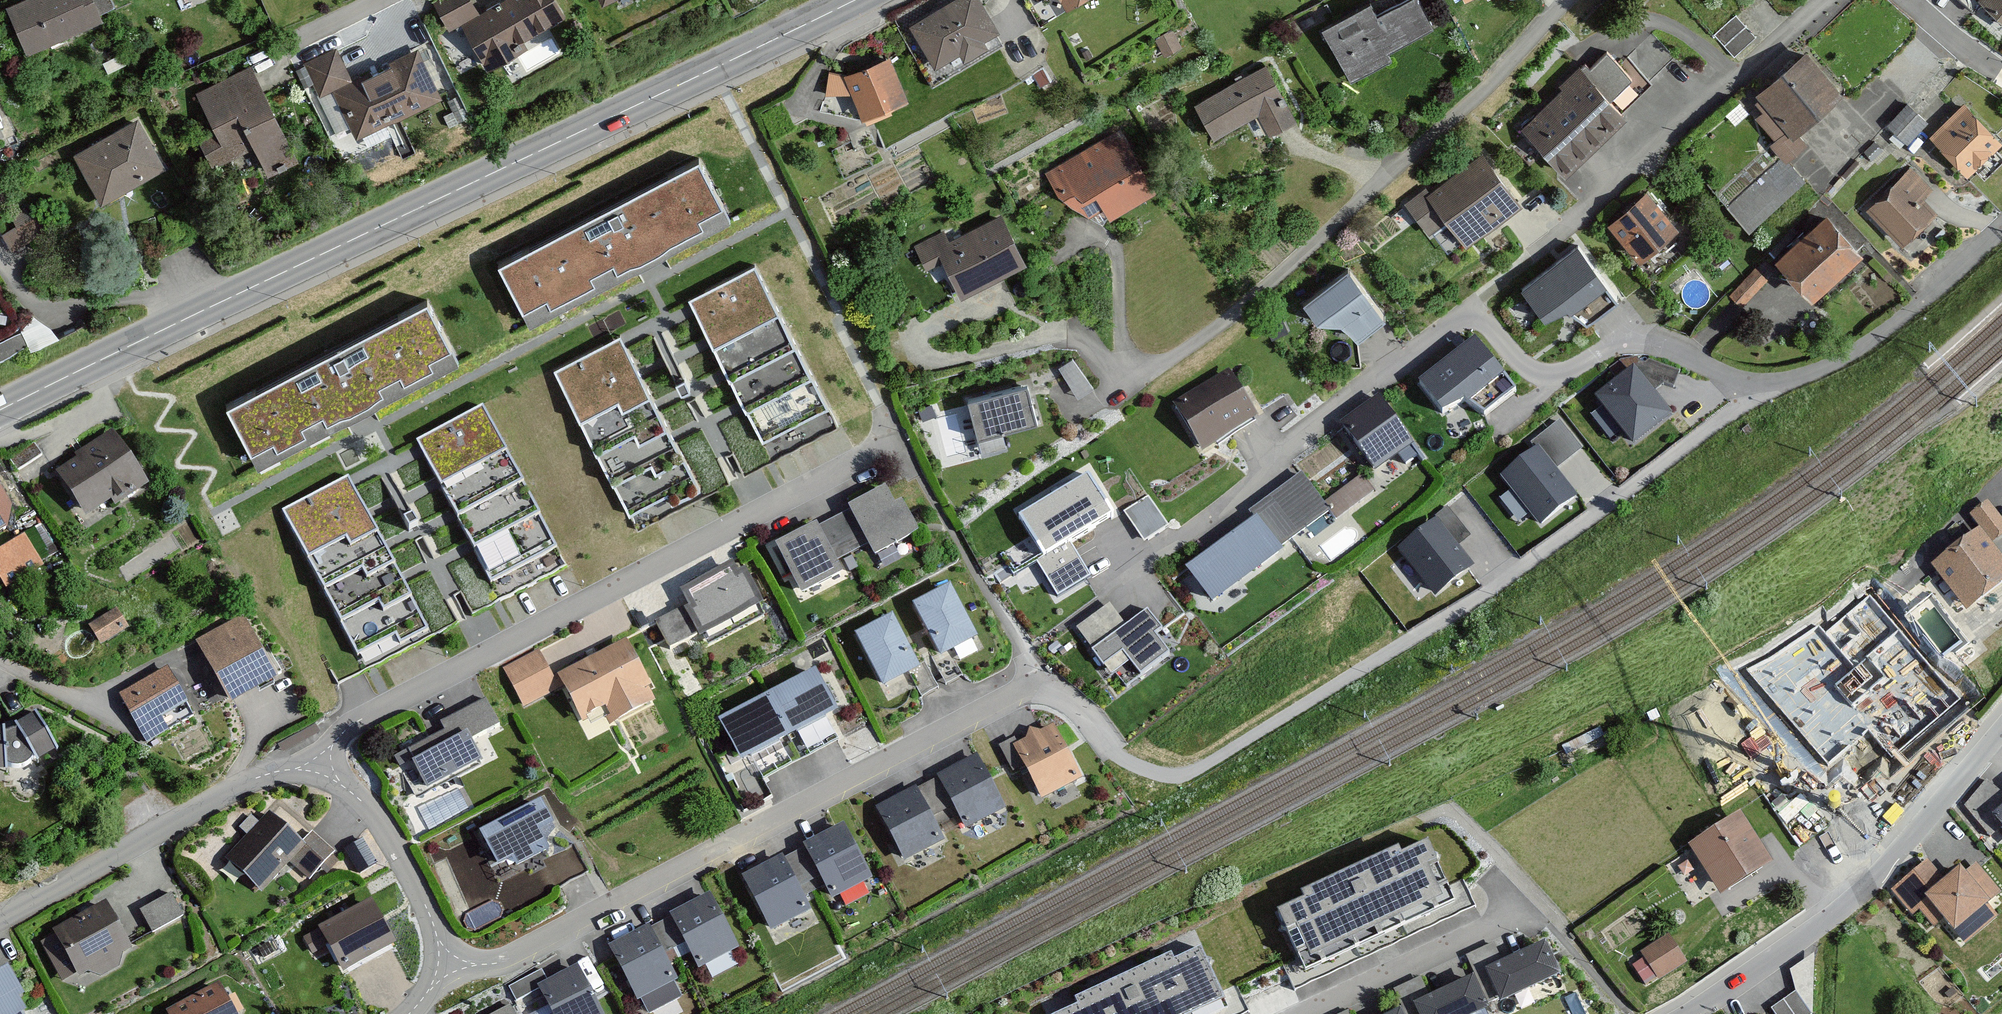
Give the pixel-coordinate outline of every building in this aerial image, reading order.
[(8,4),(29,51),(103,18),(98,6),(111,0),(17,0),(8,4)] [(446,31),(463,22),(488,69),(526,50),(521,42),(567,18),(557,0),(497,0),(482,8),(478,0),(430,0),(446,31)] [(909,23),(934,68),(964,52),(968,58),(993,44),(990,40),(1004,32),(987,0),(951,0),(909,23)] [(1324,31),(1352,85),(1399,61),(1392,47),(1434,26),(1421,0),(1409,0),(1379,15),(1374,6),(1324,31)] [(2001,15),(2001,0),(1983,0),(2001,15)] [(1740,12),(1715,34),(1734,56),(1759,33),(1740,12)] [(1586,60),(1518,130),(1570,179),(1633,115),(1626,108),(1673,59),(1652,38),(1620,71),(1606,57),(1595,69),(1586,60)] [(343,44),(304,62),(318,93),(334,86),(358,136),(444,96),(419,44),(357,74),(343,44)] [(1815,50),(1765,95),(1802,136),(1853,91),(1815,50)] [(892,56),(846,76),(854,93),(864,119),(910,100),(892,56)] [(1271,62),(1195,101),(1214,138),(1262,113),(1274,135),(1301,121),(1271,62)] [(252,63),(198,92),(217,127),(202,135),(221,168),(256,149),(270,174),(303,156),(252,63)] [(854,93),(846,76),(831,74),(830,91),(854,93)] [(1908,99),(1888,123),(1910,141),(1930,117),(1908,99)] [(1936,136),(1973,175),(2001,148),(2001,137),(1970,104),(1936,136)] [(139,119),(78,156),(108,205),(169,168),(139,119)] [(1122,129),(1050,170),(1079,221),(1105,206),(1111,217),(1157,191),(1122,129)] [(1424,188),(1404,203),(1425,230),(1447,214),(1475,250),(1533,206),(1488,148),(1428,194),(1424,188)] [(700,155),(500,262),(531,320),(732,213),(700,155)] [(1910,164),(1865,208),(1903,247),(1937,214),(1921,198),(1932,187),(1910,164)] [(1645,190),(1608,225),(1644,263),(1681,227),(1645,190)] [(16,242),(42,233),(32,202),(5,211),(16,242)] [(947,229),(916,244),(927,266),(943,259),(964,301),(1034,267),(1006,210),(951,237),(947,229)] [(1829,212),(1779,261),(1819,301),(1869,252),(1829,212)] [(1617,291),(1577,239),(1519,284),(1545,318),(1569,299),(1588,313),(1617,291)] [(756,264),(688,298),(761,442),(829,408),(756,264)] [(1348,264),(1304,299),(1318,316),(1343,316),(1357,332),(1385,309),(1348,264)] [(423,296),(222,403),(255,464),(456,358),(423,296)] [(1476,333),(1415,377),(1441,414),(1464,398),(1484,410),(1516,387),(1476,333)] [(625,334),(555,369),(628,513),(667,493),(673,504),(704,488),(625,334)] [(1073,356),(1057,366),(1079,399),(1095,388),(1073,356)] [(1634,364),(1595,395),(1634,444),(1673,413),(1634,364)] [(1227,367),(1175,398),(1208,451),(1259,420),(1227,367)] [(1034,381),(967,397),(978,441),(1044,425),(1034,381)] [(1377,396),(1339,423),(1374,472),(1412,445),(1377,396)] [(483,407),(418,441),(493,582),(557,548),(483,407)] [(1582,448),(1559,419),(1534,439),(1538,445),(1557,468),(1582,448)] [(117,431),(54,471),(89,526),(152,486),(117,431)] [(1557,468),(1538,445),(1501,473),(1540,523),(1577,494),(1557,468)] [(1092,471),(1030,509),(1061,559),(1123,521),(1092,471)] [(1253,521),(1188,567),(1214,603),(1285,552),(1281,547),(1332,511),(1338,519),(1371,495),(1359,479),(1327,503),(1303,471),(1246,512),(1253,521)] [(345,481),(282,514),(356,654),(391,636),(396,646),(424,631),(345,481)] [(23,520),(0,482),(0,534),(23,520)] [(887,486),(772,543),(800,598),(846,575),(836,556),(869,539),(878,557),(913,539),(887,486)] [(1147,536),(1170,519),(1149,492),(1127,509),(1147,536)] [(1935,567),(1970,613),(2001,588),(2001,550),(1997,544),(2001,540),(2001,514),(1990,499),(1968,516),(1981,532),(1935,567)] [(1473,565),(1435,516),(1396,546),(1434,595),(1473,565)] [(0,549),(0,569),(8,585),(43,566),(27,535),(0,549)] [(687,604),(657,620),(670,645),(701,628),(706,638),(761,609),(736,561),(680,591),(687,604)] [(953,587),(912,606),(948,684),(965,676),(955,654),(979,643),(953,587)] [(1961,698),(1870,593),(1825,632),(1816,627),(1745,667),(1831,765),(1867,729),(1895,758),(1961,698)] [(107,641),(136,624),(123,602),(94,618),(107,641)] [(1108,602),(1074,628),(1103,665),(1123,649),(1141,672),(1169,651),(1155,632),(1162,627),(1147,607),(1125,624),(1108,602)] [(246,616),(198,641),(233,709),(282,684),(246,616)] [(894,617),(857,638),(887,690),(911,677),(923,697),(936,689),(894,617)] [(540,649),(503,668),(521,704),(563,683),(583,722),(607,709),(616,727),(663,703),(632,641),(555,679),(540,649)] [(166,668),(118,695),(140,735),(188,708),(166,668)] [(819,671),(718,718),(740,766),(842,719),(819,671)] [(447,732),(396,756),(404,773),(417,767),(429,791),(482,766),(470,740),(500,726),(487,700),(442,721),(447,732)] [(0,733),(0,773),(26,771),(42,765),(64,755),(36,715),(15,725),(19,733),(0,733)] [(1056,723),(1011,744),(1038,801),(1083,780),(1056,723)] [(979,751),(871,806),(901,864),(948,840),(937,817),(958,806),(971,830),(1010,810),(979,751)] [(2001,804),(2001,794),(1984,776),(1955,804),(1987,837),(2001,823),(1992,814),(2001,804)] [(543,800),(476,835),(497,875),(518,864),(522,871),(553,855),(542,835),(558,827),(543,800)] [(1992,814),(2001,823),(2001,824),(2001,804),(1992,814)] [(1748,810),(1691,842),(1722,896),(1778,864),(1748,810)] [(266,811),(225,856),(265,892),(289,866),(308,883),(335,853),(311,831),(301,842),(266,811)] [(845,828),(740,876),(766,933),(812,912),(802,890),(822,880),(836,898),(870,883),(845,828)] [(1292,997),(1476,913),(1439,835),(1257,915),(1292,997)] [(1893,888),(1925,924),(1942,909),(1967,936),(2001,904),(2001,888),(1972,854),(1948,876),(1930,855),(1893,888)] [(710,894),(608,946),(637,1003),(680,981),(666,952),(685,943),(698,968),(738,948),(710,894)] [(177,895),(142,911),(152,932),(187,916),(177,895)] [(108,901),(39,939),(66,986),(134,948),(108,901)] [(374,902),(320,929),(345,977),(398,950),(374,902)] [(1667,932),(1634,953),(1652,982),(1685,961),(1667,932)] [(1210,935),(1038,1013),(1243,1013),(1210,935)] [(1546,938),(1486,966),(1501,999),(1561,971),(1546,938)] [(12,966),(0,971),(0,1013),(36,1013),(12,966)] [(513,985),(522,1003),(541,994),(551,1013),(608,1013),(584,966),(544,986),(537,973),(513,985)] [(1411,998),(1419,1013),(1478,1013),(1489,1009),(1470,970),(1411,998)] [(1412,994),(1429,989),(1425,975),(1408,980),(1412,994)] [(165,1011),(166,1013),(243,1013),(227,982),(165,1011)] [(1772,1011),(1774,1013),(1812,1013),(1796,993),(1772,1011)] [(1353,1013),(1403,1013),(1393,996),(1353,1013)] [(516,998),(484,1013),(524,1013),(516,998)]
